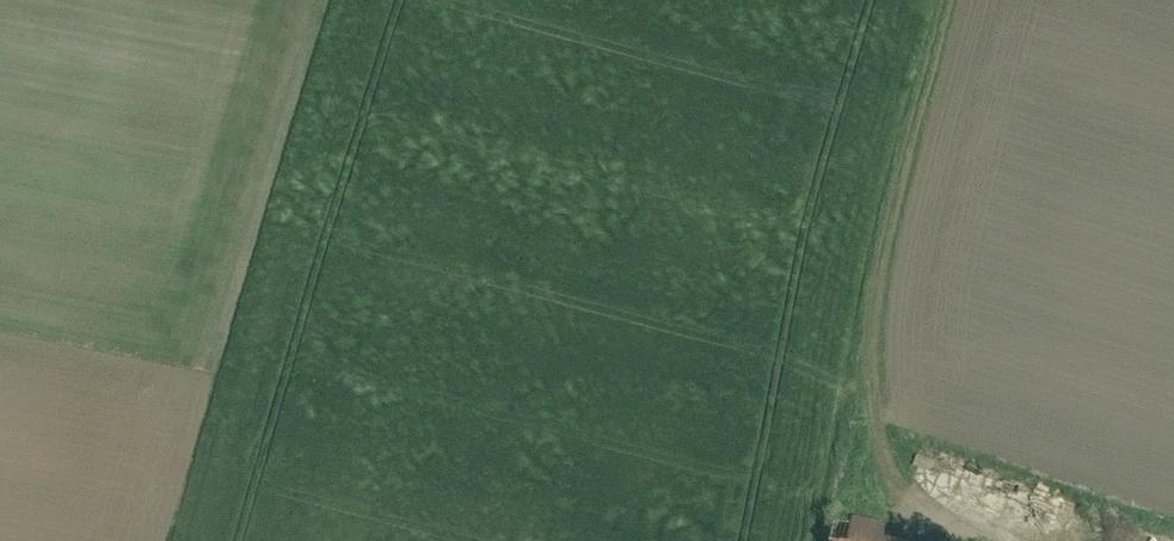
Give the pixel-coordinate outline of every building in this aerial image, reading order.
[(836,540),(890,540),(893,524),(841,514),(836,540)]
